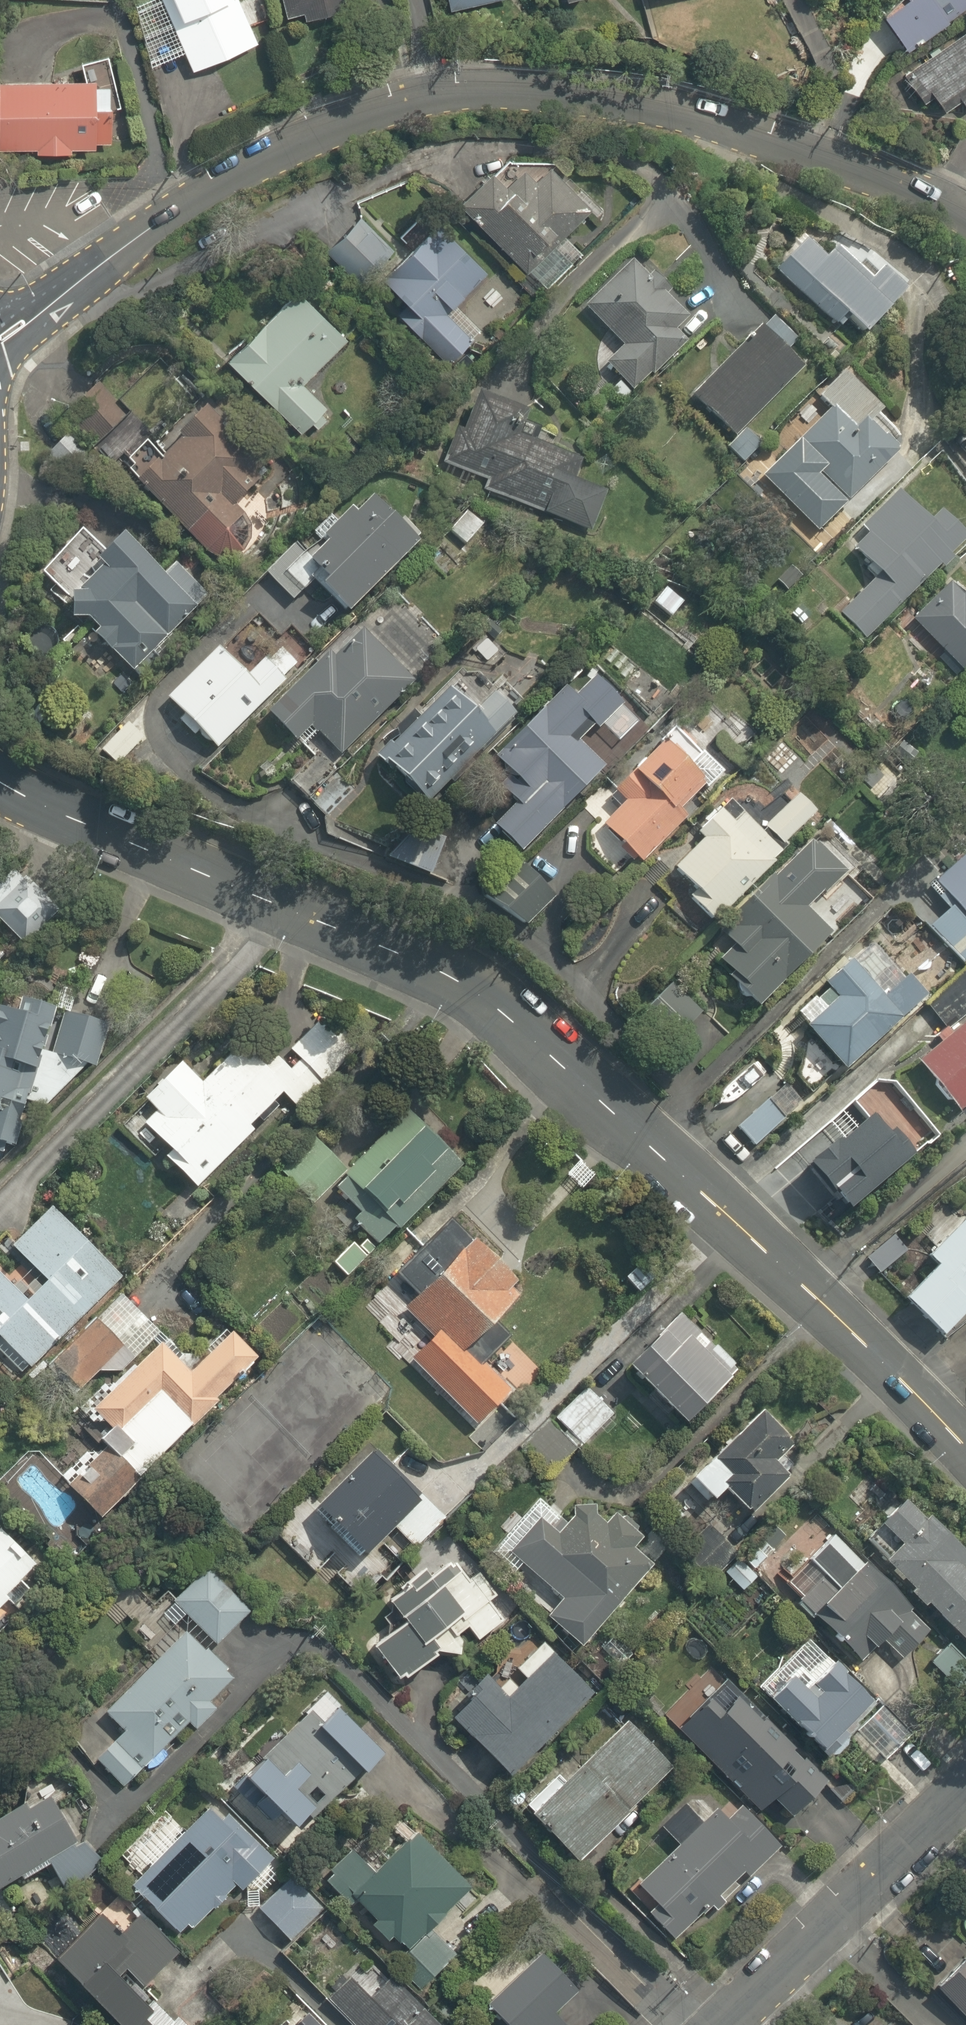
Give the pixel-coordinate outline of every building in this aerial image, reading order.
[(240,3),(239,0),(158,0),(189,73),(253,45),(245,28),(267,19),(259,0),(247,0),(240,3)] [(292,31),(345,14),(341,0),(282,0),(292,31)] [(453,8),(489,0),(451,0),(453,8)] [(879,18),(902,49),(965,2),(965,0),(904,0),(879,18)] [(902,77),(922,105),(930,100),(942,117),(957,106),(965,119),(965,33),(902,77)] [(0,78),(0,147),(31,147),(31,155),(68,154),(68,148),(107,148),(106,111),(122,107),(107,53),(77,61),(81,77),(0,78)] [(545,166),(497,162),(455,206),(527,275),(590,209),(545,166)] [(407,319),(449,359),(473,334),(447,310),(480,276),(432,230),(407,256),(357,208),(331,235),(412,313),(407,319)] [(807,243),(775,277),(834,332),(846,319),(866,338),(914,286),(877,251),(856,274),(833,253),(826,261),(807,243)] [(637,259),(585,314),(621,347),(602,367),(631,394),(681,342),(671,332),(683,318),(657,293),(664,285),(637,259)] [(289,286),(218,354),(298,438),(327,410),(301,383),(343,342),(289,286)] [(802,367),(760,327),(691,401),(734,441),(802,367)] [(544,513),(542,518),(588,537),(604,496),(568,482),(578,455),(518,431),(534,391),(479,369),(442,464),(485,481),(482,488),(544,513)] [(885,416),(840,372),(814,398),(826,410),(758,480),(817,537),(897,456),(871,430),(885,416)] [(136,411),(103,378),(67,414),(100,447),(136,411)] [(143,438),(116,469),(208,551),(240,515),(234,509),(254,486),(237,470),(263,440),(211,393),(158,451),(143,438)] [(94,457),(63,433),(48,453),(79,477),(94,457)] [(863,639),(960,543),(931,514),(923,521),(897,495),(857,535),(865,543),(854,554),(874,575),(836,613),(863,639)] [(347,614),(416,542),(371,499),(352,519),(335,503),(263,578),(292,606),(314,583),(347,614)] [(461,516),(447,534),(475,555),(489,537),(461,516)] [(83,528),(33,578),(127,673),(216,585),(185,554),(161,577),(118,534),(103,548),(83,528)] [(955,594),(945,584),(911,620),(965,672),(965,582),(955,594)] [(682,604),(662,586),(643,607),(663,625),(682,604)] [(344,649),(337,643),(266,719),(300,751),(314,736),(339,760),(415,679),(362,630),(344,649)] [(217,753),(302,666),(278,642),(247,673),(218,645),(164,700),(217,753)] [(625,708),(583,667),(491,761),(517,786),(507,796),(515,804),(490,830),(517,856),(604,766),(586,748),(625,708)] [(514,718),(491,695),(472,714),(446,688),(375,760),(425,809),(514,718)] [(632,706),(616,724),(634,741),(651,722),(632,706)] [(148,738),(127,719),(97,751),(118,771),(148,738)] [(102,742),(81,725),(66,744),(86,761),(102,742)] [(639,783),(622,803),(583,848),(613,874),(628,856),(640,866),(650,854),(662,864),(676,848),(668,841),(687,818),(679,810),(716,767),(671,727),(629,774),(639,783)] [(726,727),(710,743),(739,770),(754,753),(726,727)] [(311,755),(286,780),(322,817),(348,792),(311,755)] [(901,781),(884,764),(861,787),(878,804),(901,781)] [(714,923),(805,820),(783,800),(755,834),(722,805),(691,840),(699,847),(675,874),(693,890),(685,898),(714,923)] [(843,871),(807,837),(719,931),(732,942),(711,965),(760,1011),(832,934),(806,911),(843,871)] [(927,887),(947,909),(925,929),(961,967),(965,963),(965,850),(927,887)] [(556,899),(518,868),(487,905),(525,937),(556,899)] [(5,869),(0,874),(0,916),(19,931),(44,901),(5,869)] [(843,1072),(921,998),(901,976),(884,992),(852,959),(822,988),(824,990),(793,1020),(843,1072)] [(965,974),(924,1009),(945,1034),(914,1061),(955,1110),(965,1100),(965,974)] [(50,1008),(16,999),(12,1014),(0,1011),(0,1148),(11,1151),(37,1054),(92,1068),(104,1022),(61,1011),(57,1026),(46,1023),(50,1008)] [(238,1045),(205,1079),(185,1059),(148,1097),(168,1116),(149,1135),(196,1181),(282,1093),(299,1110),(328,1081),(360,1049),(325,1014),(293,1047),(303,1056),(292,1067),(274,1050),(259,1066),(238,1045)] [(833,1070),(818,1054),(795,1075),(811,1091),(833,1070)] [(889,1094),(873,1075),(853,1093),(869,1112),(889,1094)] [(785,1121),(768,1103),(739,1130),(755,1148),(785,1121)] [(374,1249),(461,1163),(412,1114),(333,1192),(357,1216),(349,1224),(374,1249)] [(341,1172),(314,1143),(279,1176),(307,1205),(341,1172)] [(120,1275),(49,1204),(6,1248),(42,1284),(25,1300),(0,1275),(0,1345),(25,1370),(120,1275)] [(965,1218),(954,1207),(923,1240),(934,1251),(925,1260),(934,1269),(903,1302),(941,1338),(965,1312),(965,1219),(965,1218)] [(456,1353),(521,1288),(494,1261),(499,1256),(454,1213),(402,1265),(426,1288),(409,1306),(456,1353)] [(344,1278),(370,1251),(354,1235),(328,1262),(344,1278)] [(904,1252),(892,1238),(864,1261),(876,1276),(904,1252)] [(146,1312),(119,1286),(47,1362),(77,1390),(94,1372),(116,1373),(138,1349),(123,1335),(146,1312)] [(675,1315),(624,1370),(683,1425),(734,1369),(675,1315)] [(96,1523),(249,1367),(215,1333),(166,1383),(141,1358),(89,1411),(95,1417),(83,1430),(94,1442),(54,1482),(96,1523)] [(549,1419),(576,1446),(608,1414),(582,1387),(549,1419)] [(789,1443),(757,1413),(690,1484),(712,1504),(722,1493),(748,1518),(786,1477),(771,1463),(789,1443)] [(429,1502),(379,1450),(315,1511),(366,1563),(429,1502)] [(879,1562),(965,1648),(965,1571),(963,1568),(965,1565),(965,1559),(904,1498),(863,1539),(883,1558),(879,1562)] [(579,1652),(650,1564),(635,1553),(636,1551),(637,1549),(637,1548),(637,1546),(637,1544),(637,1543),(637,1541),(637,1540),(637,1538),(636,1536),(636,1535),(635,1533),(634,1532),(633,1530),(632,1529),(631,1528),(630,1527),(628,1526),(627,1525),(626,1524),(624,1523),(623,1523),(621,1522),(619,1522),(618,1522),(616,1521),(614,1521),(613,1522),(611,1522),(610,1522),(608,1523),(606,1523),(605,1524),(603,1525),(602,1526),(576,1504),(552,1533),(537,1521),(511,1553),(568,1599),(546,1626),(579,1652)] [(30,1564),(0,1533),(0,1608),(6,1601),(2,1598),(30,1564)] [(910,1607),(832,1533),(783,1584),(796,1597),(791,1603),(860,1668),(879,1648),(898,1665),(926,1636),(903,1614),(910,1607)] [(401,1628),(370,1650),(396,1686),(435,1657),(457,1659),(459,1639),(465,1635),(471,1643),(498,1622),(485,1605),(496,1597),(478,1572),(465,1581),(452,1564),(432,1579),(424,1567),(380,1600),(401,1628)] [(246,1612),(200,1569),(157,1615),(172,1629),(182,1618),(213,1647),(246,1612)] [(123,1636),(149,1660),(72,1743),(123,1791),(172,1738),(180,1745),(210,1712),(206,1708),(235,1676),(181,1625),(172,1635),(131,1598),(117,1612),(132,1626),(123,1636)] [(868,1705),(808,1642),(755,1692),(816,1755),(868,1705)] [(924,1662),(951,1688),(965,1672),(965,1663),(945,1642),(924,1662)] [(507,1777),(588,1694),(539,1647),(494,1693),(485,1684),(450,1721),(507,1777)] [(828,1785),(807,1763),(714,1668),(662,1718),(755,1813),(774,1795),(795,1817),(828,1785)] [(385,1753),(324,1694),(305,1713),(319,1727),(313,1734),(359,1779),(385,1753)] [(875,1709),(852,1730),(882,1762),(905,1740),(875,1709)] [(676,1766),(631,1720),(535,1813),(580,1859),(676,1766)] [(260,1758),(239,1779),(293,1834),(325,1803),(290,1766),(278,1777),(260,1758)] [(52,1795),(0,1826),(0,1887),(79,1841),(52,1795)] [(128,1863),(145,1878),(128,1896),(172,1937),(181,1927),(189,1934),(232,1889),(238,1894),(272,1857),(214,1803),(186,1834),(170,1818),(128,1863)] [(778,1843),(740,1804),(639,1901),(677,1940),(778,1843)] [(350,1852),(321,1882),(427,1982),(451,1956),(428,1934),(470,1890),(414,1836),(376,1876),(350,1852)] [(289,1946),(324,1908),(291,1877),(256,1915),(289,1946)] [(51,1961),(114,2024),(172,2024),(142,1994),(180,1956),(140,1916),(120,1936),(98,1914),(51,1961)] [(554,2014),(580,1989),(545,1954),(492,2005),(511,2024),(564,2024),(554,2014)] [(934,1993),(965,2024),(965,1962),(934,1993)] [(340,1973),(316,1997),(345,2024),(436,2024),(387,1977),(366,1999),(340,1973)] [(290,2009),(277,2024),(308,2024),(290,2009)]
